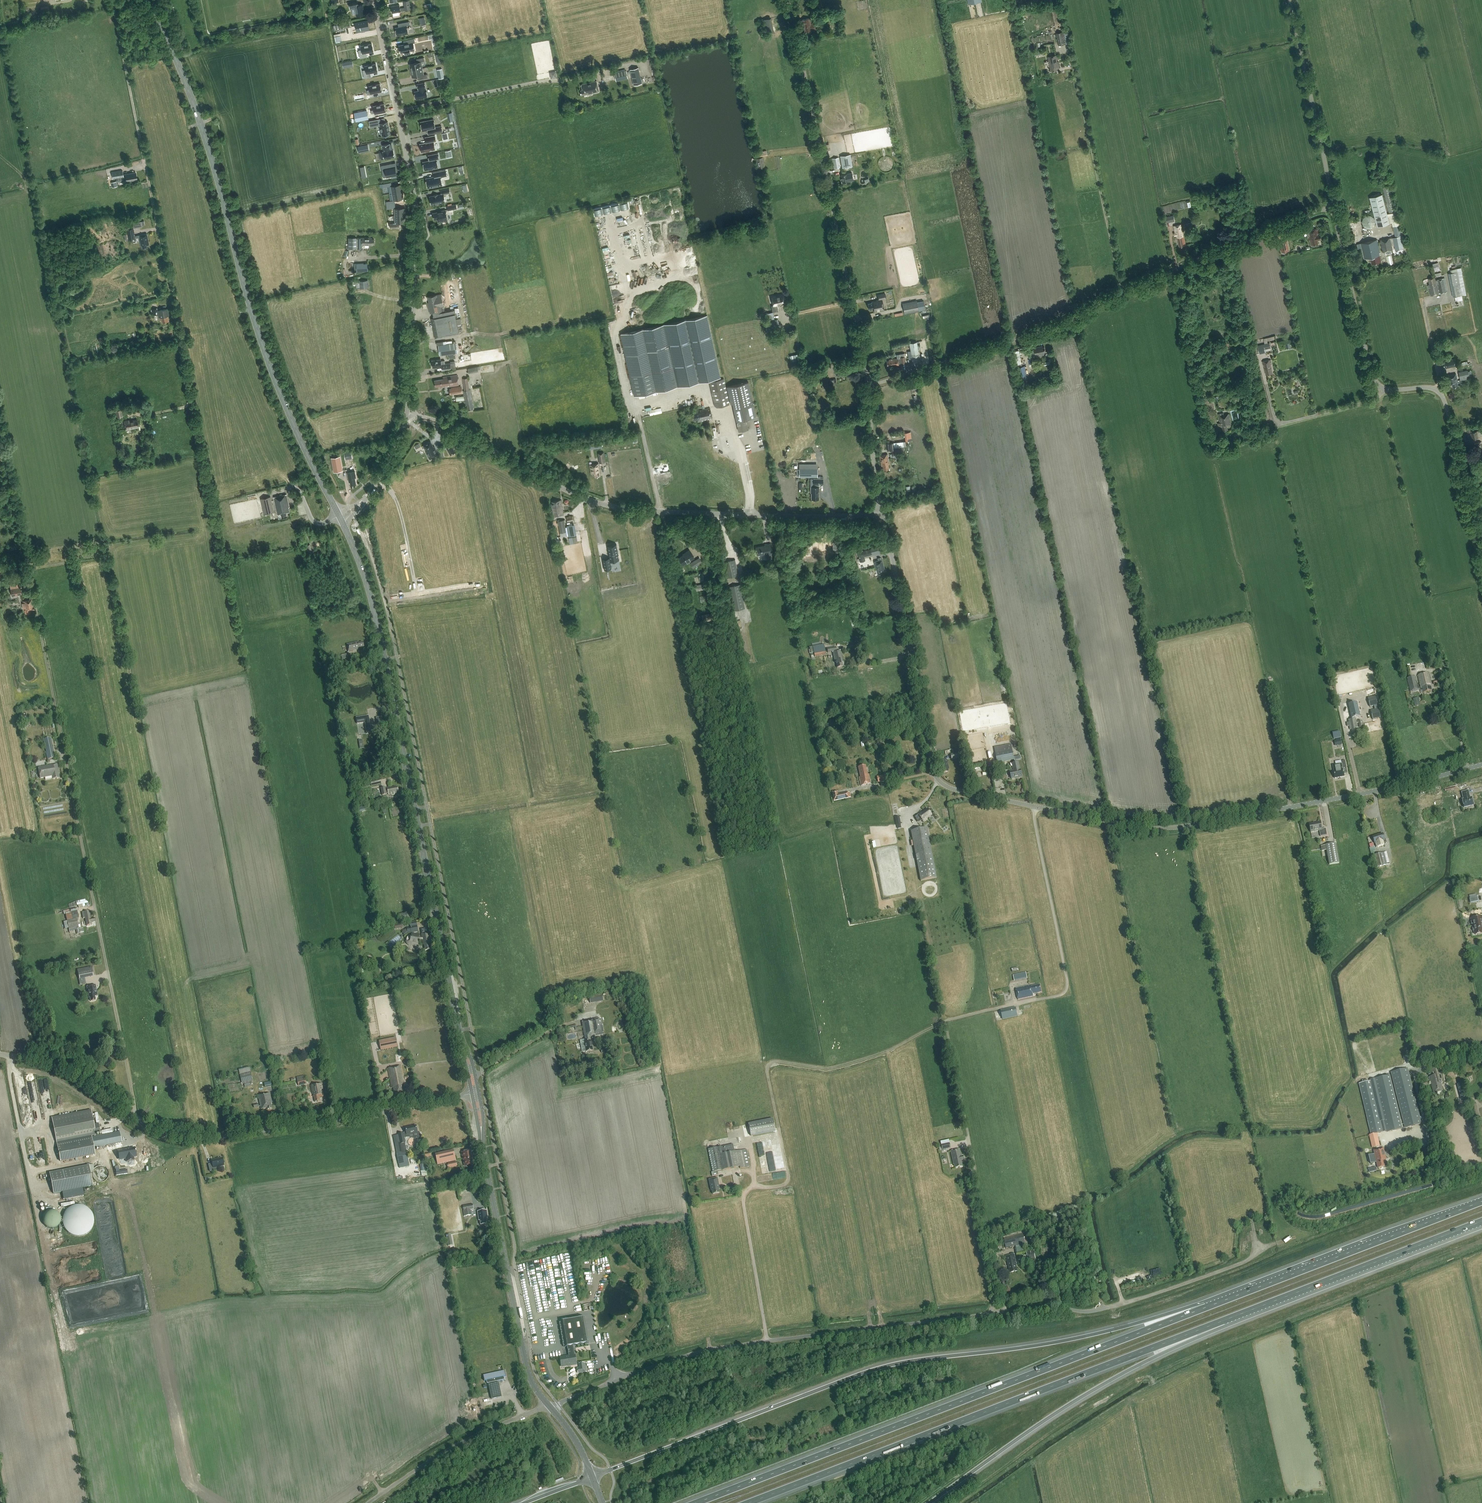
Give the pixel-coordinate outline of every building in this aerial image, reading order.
[(400,8),(399,5),(391,6),(393,12),(410,9),(409,0),(405,0),(403,0),(404,8),(400,8)] [(357,16),(364,14),(362,4),(358,5),(358,2),(350,3),(351,8),(355,7),(357,16)] [(763,20),(765,33),(773,32),(771,18),(763,20)] [(805,32),(810,31),(816,30),(814,22),(810,23),(810,18),(802,19),(803,26),(805,26),(805,32)] [(357,32),(370,30),(368,19),(355,22),(357,32)] [(395,28),(397,36),(409,33),(407,25),(410,25),(409,21),(402,22),(403,26),(395,28)] [(1057,33),(1059,45),(1065,44),(1063,32),(1057,33)] [(410,51),(415,50),(413,43),(415,43),(414,38),(406,40),(407,44),(399,46),(399,45),(400,53),(404,52),(405,55),(411,54),(410,51)] [(363,50),(359,51),(360,54),(363,53),(363,54),(374,52),(373,44),(362,46),(363,50)] [(1056,68),(1059,67),(1058,61),(1057,61),(1057,59),(1058,59),(1057,54),(1047,56),(1050,69),(1051,69),(1052,71),(1057,70),(1056,68)] [(410,64),(411,70),(422,68),(421,62),(425,61),(424,57),(417,59),(417,62),(410,64)] [(366,72),(363,73),(364,76),(367,75),(367,76),(378,74),(376,66),(366,68),(366,72)] [(642,83),(638,67),(630,69),(634,85),(642,83)] [(422,68),(411,70),(413,77),(420,75),(421,79),(428,77),(427,74),(423,75),(422,68)] [(628,78),(626,70),(614,73),(616,81),(628,78)] [(588,94),(599,91),(597,81),(581,84),(583,90),(580,90),(581,94),(588,93),(588,94)] [(419,90),(415,91),(416,99),(428,97),(426,89),(425,88),(426,88),(425,82),(417,84),(418,89),(419,89),(419,90)] [(371,91),(367,91),(368,94),(371,93),(371,94),(382,92),(381,84),(370,87),(371,91)] [(375,111),(371,111),(372,114),(375,114),(376,115),(386,112),(385,105),(374,107),(375,111)] [(379,119),(369,121),(370,127),(380,125),(382,136),(390,134),(388,121),(380,123),(379,119)] [(423,131),(427,130),(428,134),(443,131),(442,126),(436,127),(434,119),(421,122),(423,131)] [(422,152),(436,150),(434,141),(437,141),(435,135),(426,137),(427,143),(420,144),(422,152)] [(390,143),(383,145),(384,151),(383,151),(384,159),(395,157),(394,149),(391,150),(390,143)] [(425,170),(439,168),(437,159),(440,159),(438,153),(429,155),(430,160),(423,162),(425,170)] [(840,156),(842,168),(852,166),(850,154),(840,156)] [(381,165),(382,170),(385,169),(387,177),(391,176),(392,178),(397,177),(396,172),(398,172),(397,167),(393,167),(392,163),(381,165)] [(125,174),(123,175),(123,170),(112,172),(113,179),(116,178),(116,182),(124,181),(124,179),(126,179),(125,174)] [(447,176),(447,174),(446,170),(434,172),(435,176),(426,178),(428,188),(443,185),(441,177),(447,176)] [(127,181),(137,179),(136,172),(125,174),(126,179),(127,181)] [(852,180),(853,180),(852,173),(849,173),(841,175),(842,179),(841,179),(842,182),(848,181),(852,180)] [(391,186),(392,193),(402,191),(401,184),(391,186)] [(432,205),(446,202),(444,194),(450,193),(451,193),(450,188),(441,190),(442,194),(438,195),(438,194),(434,195),(430,196),(432,205)] [(402,191),(392,193),(393,200),(404,198),(402,191)] [(1377,226),(1389,223),(1382,194),(1370,197),(1377,226)] [(435,219),(438,219),(439,222),(448,220),(446,210),(441,211),(433,213),(435,219)] [(1164,217),(1166,223),(1175,221),(1174,215),(1164,217)] [(1174,226),(1176,232),(1174,232),(1174,236),(1176,236),(1177,238),(1178,238),(1180,247),(1186,245),(1181,224),(1174,226)] [(1393,226),(1395,235),(1402,234),(1399,225),(1393,226)] [(147,233),(139,235),(135,236),(133,228),(126,229),(127,234),(123,234),(124,239),(128,239),(128,240),(139,237),(141,245),(142,245),(142,248),(147,247),(146,245),(149,244),(147,233)] [(1317,240),(1321,239),(1321,234),(1319,235),(1318,228),(1316,229),(1315,229),(1309,230),(1307,231),(1308,240),(1310,239),(1311,245),(1318,244),(1317,240)] [(1401,236),(1393,237),(1396,250),(1404,248),(1401,236)] [(357,248),(356,237),(348,238),(349,249),(357,248)] [(358,249),(362,249),(362,245),(372,245),(372,244),(374,244),(374,239),(372,239),(372,238),(362,238),(358,238),(358,249)] [(1383,252),(1385,252),(1392,250),(1389,238),(1380,240),(1383,252)] [(1371,264),(1381,261),(1379,253),(1380,253),(1377,239),(1358,244),(1359,249),(1362,248),(1364,259),(1370,257),(1371,264)] [(1282,252),(1289,250),(1286,240),(1279,242),(1282,252)] [(1432,263),(1434,271),(1440,269),(1438,261),(1432,263)] [(1453,297),(1462,295),(1457,268),(1451,270),(1451,273),(1448,273),(1453,297)] [(1443,278),(1435,280),(1435,277),(1428,279),(1429,284),(1428,284),(1431,296),(1446,292),(1444,282),(1443,278)] [(356,279),(352,280),(353,289),(369,287),(368,279),(356,281),(356,279)] [(887,299),(885,293),(877,294),(878,300),(872,301),(872,302),(868,303),(869,310),(873,309),(873,312),(884,310),(882,299),(887,299)] [(444,306),(442,295),(441,294),(428,297),(429,302),(428,303),(430,313),(433,313),(434,318),(431,318),(435,339),(459,333),(458,325),(462,324),(460,318),(456,319),(454,310),(445,312),(444,306)] [(773,312),(779,311),(778,305),(785,304),(783,294),(772,297),(773,305),(772,306),(773,312)] [(919,311),(917,300),(902,303),(904,314),(919,311)] [(163,322),(169,321),(168,316),(167,309),(158,310),(158,308),(152,309),(153,315),(159,314),(160,320),(162,320),(163,322)] [(778,319),(774,320),(773,312),(765,314),(767,321),(765,322),(767,332),(780,329),(778,319)] [(621,333),(634,395),(720,376),(707,314),(621,333)] [(917,341),(909,343),(912,361),(920,360),(917,341)] [(458,353),(456,342),(438,345),(440,355),(458,353)] [(1257,345),(1259,353),(1259,354),(1266,352),(1264,347),(1271,345),(1270,342),(1257,345)] [(1033,355),(1036,355),(1036,357),(1045,355),(1044,352),(1046,351),(1045,347),(1043,347),(1042,346),(1034,348),(1035,351),(1032,351),(1033,355)] [(1016,366),(1022,365),(1019,350),(1013,351),(1016,366)] [(900,358),(898,359),(898,358),(889,360),(889,361),(887,361),(888,366),(894,365),(894,366),(899,365),(898,363),(901,363),(906,363),(905,357),(900,357),(900,358)] [(1445,368),(1457,366),(1455,358),(1444,361),(1445,368)] [(450,363),(445,364),(445,361),(441,361),(441,359),(432,360),(433,368),(442,366),(442,370),(443,372),(446,371),(446,370),(451,369),(450,363)] [(803,367),(802,359),(791,361),(792,369),(803,367)] [(1270,364),(1271,364),(1271,360),(1269,360),(1264,361),(1262,362),(1263,364),(1264,364),(1265,368),(1266,375),(1273,373),(1270,364)] [(1028,378),(1025,365),(1017,367),(1020,379),(1028,378)] [(844,374),(850,373),(849,367),(846,368),(845,366),(835,369),(837,377),(841,376),(844,375),(844,374)] [(1469,378),(1468,370),(1459,372),(1461,380),(1469,378)] [(1448,376),(1450,385),(1452,385),(1453,387),(1458,386),(1457,381),(1458,381),(1456,374),(1448,376)] [(445,387),(459,385),(457,375),(443,377),(444,379),(435,381),(435,386),(442,385),(442,387),(444,387),(445,387)] [(463,390),(467,410),(474,409),(470,389),(469,389),(468,377),(463,378),(464,390),(463,390)] [(730,404),(724,378),(709,381),(715,405),(717,407),(730,404)] [(746,419),(756,417),(748,382),(727,386),(731,404),(732,404),(738,431),(748,429),(746,419)] [(704,420),(712,418),(710,408),(696,411),(696,413),(692,414),(693,420),(697,419),(698,422),(704,421),(704,420)] [(117,418),(124,417),(122,409),(114,411),(115,415),(116,415),(117,418)] [(1227,425),(1231,424),(1229,414),(1228,414),(1224,414),(1223,413),(1218,414),(1219,423),(1218,423),(1218,427),(1222,427),(1222,431),(1228,430),(1227,425)] [(132,428),(138,427),(137,419),(131,420),(131,419),(124,421),(126,430),(132,429),(132,428)] [(1472,439),(1479,437),(1477,431),(1470,433),(1472,439)] [(427,451),(427,452),(426,452),(429,459),(431,459),(438,455),(439,454),(435,446),(433,447),(431,442),(424,445),(427,451)] [(446,447),(451,455),(455,453),(451,444),(446,447)] [(891,462),(895,461),(894,458),(899,456),(900,458),(902,458),(901,451),(904,451),(903,447),(895,449),(895,453),(892,453),(893,458),(890,458),(891,462)] [(603,450),(601,450),(600,448),(597,448),(598,452),(598,453),(599,463),(609,462),(607,451),(603,451),(603,450)] [(887,454),(879,455),(882,466),(883,466),(884,469),(889,468),(888,465),(889,464),(887,454)] [(331,457),(334,472),(343,470),(340,456),(331,457)] [(595,477),(600,476),(598,463),(590,464),(591,473),(594,473),(595,477)] [(817,469),(799,468),(799,477),(817,477),(817,469)] [(355,471),(347,472),(349,482),(350,481),(351,485),(356,483),(355,477),(356,477),(355,471)] [(822,478),(814,478),(813,484),(814,484),(814,487),(810,487),(810,492),(811,492),(811,499),(819,499),(819,487),(818,487),(818,484),(822,484),(822,478)] [(286,513),(290,512),(289,507),(287,494),(274,497),(278,515),(281,514),(281,516),(287,515),(286,513)] [(270,497),(261,499),(264,513),(274,511),(270,497)] [(553,516),(564,515),(562,506),(561,500),(552,501),(552,503),(551,503),(553,516)] [(558,520),(560,532),(566,531),(564,519),(558,520)] [(828,536),(816,539),(819,552),(831,550),(830,544),(831,544),(830,541),(829,541),(828,536)] [(771,553),(772,553),(770,543),(766,544),(764,544),(764,545),(756,547),(757,555),(766,554),(767,559),(772,558),(771,553)] [(609,558),(602,559),(604,570),(612,569),(610,560),(617,558),(617,559),(619,558),(619,560),(620,560),(619,558),(620,558),(619,555),(617,544),(616,544),(608,546),(607,546),(609,558)] [(860,561),(865,560),(864,556),(872,554),(870,548),(857,551),(860,561)] [(680,556),(684,563),(694,557),(689,549),(686,552),(686,553),(680,556)] [(699,557),(690,563),(693,568),(702,562),(699,557)] [(885,571),(882,560),(881,560),(880,558),(878,558),(878,560),(874,562),(878,575),(882,574),(881,572),(885,571)] [(739,575),(735,559),(723,562),(727,578),(739,575)] [(745,608),(740,584),(729,587),(733,610),(745,608)] [(22,594),(20,587),(10,589),(11,596),(22,594)] [(29,597),(30,600),(24,601),(23,601),(24,608),(25,608),(25,609),(24,610),(25,614),(30,613),(30,610),(34,610),(34,606),(32,597),(29,597)] [(711,613),(701,615),(703,621),(713,619),(711,613)] [(358,648),(364,647),(363,643),(359,643),(359,642),(347,644),(349,652),(358,650),(358,648)] [(824,645),(810,648),(811,654),(810,654),(812,660),(815,659),(815,657),(826,655),(824,645)] [(833,651),(833,655),(835,663),(836,662),(837,668),(843,667),(842,662),(843,662),(840,650),(836,651),(836,647),(827,648),(828,653),(830,653),(830,652),(833,651)] [(1430,685),(1432,685),(1429,673),(1417,676),(1420,688),(1422,688),(1423,693),(1432,691),(1430,685)] [(1410,692),(1418,690),(1415,676),(1407,678),(1410,692)] [(1376,696),(1368,698),(1370,707),(1374,706),(1375,710),(1371,711),(1373,719),(1381,718),(1376,696)] [(1352,719),(1360,717),(1358,703),(1349,704),(1350,708),(1351,708),(1352,712),(1350,712),(1351,715),(1352,714),(1352,717),(1351,717),(1352,719)] [(371,733),(369,716),(356,718),(357,724),(365,723),(367,733),(371,733)] [(1348,720),(1349,723),(1347,723),(1348,725),(1349,725),(1350,729),(1352,729),(1352,736),(1357,735),(1356,728),(1357,728),(1355,719),(1348,720)] [(44,740),(48,760),(55,758),(51,738),(44,740)] [(994,748),(997,763),(1014,760),(1011,744),(994,748)] [(948,770),(949,769),(947,760),(940,761),(942,771),(943,771),(944,773),(948,772),(948,770)] [(1341,762),(1342,764),(1333,765),(1334,772),(1335,779),(1344,777),(1344,774),(1347,773),(1346,768),(1345,761),(1341,762)] [(1021,770),(1020,770),(1019,762),(1012,763),(1014,772),(1010,772),(1011,779),(1018,777),(1018,778),(1022,777),(1021,770)] [(59,774),(57,764),(50,766),(38,768),(40,778),(52,776),(52,779),(59,778),(59,774)] [(861,785),(870,784),(869,774),(867,775),(865,766),(858,767),(860,777),(859,777),(861,785)] [(386,795),(388,794),(388,795),(391,794),(392,795),(395,795),(395,794),(396,793),(396,792),(398,792),(397,787),(395,788),(395,786),(387,788),(387,789),(385,789),(384,788),(381,789),(382,796),(386,795)] [(833,801),(851,797),(850,792),(838,794),(837,790),(831,792),(833,801)] [(1464,808),(1473,805),(1471,798),(1470,798),(1468,791),(1462,793),(1464,800),(1462,800),(1464,808)] [(926,819),(932,815),(927,809),(922,814),(921,813),(918,815),(923,822),(926,819)] [(1320,836),(1327,835),(1326,828),(1322,829),(1321,822),(1316,823),(1309,824),(1311,832),(1319,831),(1320,836)] [(927,828),(911,831),(920,881),(937,878),(927,828)] [(1376,848),(1384,846),(1385,846),(1386,843),(1385,840),(1384,840),(1383,834),(1372,837),(1373,841),(1374,841),(1375,844),(1376,848)] [(1335,844),(1325,845),(1329,865),(1339,863),(1335,844)] [(1378,867),(1390,864),(1387,852),(1375,855),(1378,867)] [(65,914),(67,920),(79,918),(76,908),(70,909),(63,911),(64,914),(65,914)] [(91,922),(95,922),(95,918),(91,919),(89,911),(84,912),(82,913),(83,918),(85,918),(86,926),(92,925),(91,922)] [(409,913),(403,914),(399,915),(401,922),(411,920),(409,913)] [(1481,925),(1481,918),(1481,916),(1470,919),(1471,922),(1471,924),(1472,924),(1472,927),(1481,925)] [(63,922),(65,929),(68,928),(69,932),(71,932),(71,931),(76,930),(76,933),(83,932),(83,928),(79,929),(79,928),(78,928),(78,927),(80,927),(80,923),(77,923),(77,919),(67,921),(63,922)] [(407,928),(402,932),(405,935),(408,933),(411,932),(411,933),(418,932),(417,924),(410,925),(410,927),(407,928)] [(1472,927),(1473,928),(1472,928),(1473,931),(1474,933),(1475,933),(1475,935),(1481,934),(1481,931),(1481,925),(1472,927)] [(421,934),(422,938),(418,938),(418,936),(412,934),(412,935),(410,936),(408,936),(407,938),(406,939),(406,941),(406,943),(408,945),(409,946),(411,946),(413,945),(413,943),(418,944),(419,940),(422,940),(423,945),(424,944),(425,951),(431,950),(430,944),(432,944),(431,940),(430,933),(421,934)] [(92,967),(77,970),(79,979),(94,976),(92,967)] [(1027,979),(1026,972),(1013,975),(1014,982),(1027,979)] [(1018,999),(1031,996),(1033,996),(1033,994),(1041,992),(1040,984),(1031,986),(1031,985),(1016,988),(1018,999)] [(95,996),(97,996),(95,985),(87,987),(89,997),(90,997),(91,1001),(95,1000),(95,996)] [(1016,1007),(1001,1010),(1003,1019),(1018,1016),(1016,1007)] [(601,1035),(604,1034),(601,1019),(582,1022),(586,1039),(580,1040),(582,1052),(586,1052),(593,1050),(590,1037),(596,1036),(596,1035),(601,1035)] [(396,1037),(379,1041),(381,1051),(398,1047),(396,1037)] [(395,1094),(405,1092),(403,1082),(405,1081),(401,1066),(388,1069),(392,1088),(393,1088),(395,1094)] [(239,1069),(242,1084),(253,1082),(249,1067),(239,1069)] [(1429,1080),(1430,1080),(1434,1093),(1443,1090),(1441,1083),(1443,1082),(1440,1067),(1431,1069),(1433,1076),(1430,1077),(1429,1077),(1429,1080)] [(1422,1124),(1408,1068),(1390,1072),(1404,1128),(1422,1124)] [(298,1086),(307,1084),(305,1075),(297,1077),(298,1086)] [(1402,1129),(1390,1075),(1374,1079),(1387,1132),(1402,1129)] [(1376,1134),(1383,1132),(1371,1081),(1359,1084),(1371,1135),(1370,1135),(1373,1147),(1379,1146),(1376,1134)] [(322,1083),(311,1086),(312,1094),(313,1094),(314,1096),(312,1096),(313,1097),(314,1097),(315,1102),(320,1101),(319,1098),(325,1097),(322,1083)] [(270,1093),(258,1096),(261,1106),(260,1106),(261,1110),(267,1108),(268,1110),(272,1109),(271,1103),(272,1103),(270,1093)] [(91,1110),(51,1118),(60,1162),(95,1155),(94,1149),(94,1148),(91,1136),(96,1135),(96,1134),(100,1133),(99,1129),(99,1125),(98,1123),(94,1124),(91,1110)] [(773,1119),(748,1124),(751,1136),(775,1131),(773,1119)] [(405,1128),(406,1132),(403,1133),(404,1138),(410,1137),(411,1138),(413,1138),(416,1139),(419,1139),(420,1136),(420,1133),(418,1132),(416,1125),(405,1128)] [(96,1135),(91,1136),(94,1148),(106,1146),(122,1143),(120,1132),(96,1136),(96,1135)] [(405,1143),(406,1143),(404,1138),(403,1133),(398,1134),(398,1135),(393,1136),(395,1144),(398,1160),(408,1158),(405,1143)] [(939,1150),(950,1148),(949,1140),(940,1142),(941,1145),(938,1145),(939,1150)] [(734,1152),(733,1144),(708,1149),(713,1172),(711,1172),(712,1176),(718,1175),(717,1171),(740,1167),(740,1168),(750,1166),(746,1149),(734,1152)] [(133,1148),(119,1151),(120,1160),(124,1159),(125,1162),(133,1160),(132,1158),(135,1157),(133,1148)] [(961,1160),(964,1160),(963,1156),(961,1156),(960,1149),(951,1151),(954,1164),(955,1168),(962,1166),(961,1160)] [(1377,1162),(1378,1168),(1385,1167),(1383,1158),(1385,1158),(1383,1149),(1374,1151),(1374,1154),(1368,1155),(1370,1164),(1377,1162)] [(438,1165),(456,1160),(453,1150),(435,1154),(438,1165)] [(471,1151),(467,1152),(462,1153),(465,1166),(473,1164),(471,1151)] [(210,1171),(217,1170),(217,1167),(224,1166),(222,1158),(211,1160),(212,1164),(208,1164),(210,1171)] [(89,1166),(89,1165),(49,1173),(53,1194),(93,1186),(90,1173),(92,1172),(94,1169),(93,1165),(89,1166)] [(718,1189),(719,1189),(717,1178),(709,1179),(711,1191),(712,1190),(712,1194),(719,1193),(718,1189)] [(454,1192),(438,1195),(440,1201),(455,1198),(454,1192)] [(463,1211),(464,1216),(471,1215),(470,1210),(473,1209),(473,1204),(469,1205),(469,1203),(466,1204),(466,1205),(463,1206),(464,1211),(463,1211)] [(93,1224),(94,1221),(93,1217),(92,1214),(90,1211),(88,1208),(85,1207),(82,1205),(78,1205),(75,1205),(71,1207),(68,1208),(66,1211),(64,1214),(63,1217),(62,1221),(63,1224),(64,1228),(66,1231),(68,1233),(71,1235),(75,1236),(78,1236),(82,1236),(85,1235),(88,1233),(90,1231),(92,1228),(93,1224)] [(60,1222),(61,1219),(60,1217),(59,1215),(58,1213),(55,1211),(53,1210),(50,1210),(48,1211),(46,1213),(44,1215),(43,1217),(43,1219),(43,1222),(44,1224),(46,1226),(48,1228),(50,1228),(53,1228),(55,1228),(58,1226),(59,1224),(60,1222)] [(479,1223),(481,1223),(481,1225),(487,1224),(486,1218),(487,1218),(487,1213),(484,1214),(484,1211),(478,1212),(479,1223)] [(1023,1234),(1023,1231),(1003,1235),(1006,1249),(1015,1247),(1016,1254),(1024,1252),(1023,1245),(1025,1244),(1025,1243),(1028,1243),(1026,1233),(1023,1234)] [(1028,1260),(1028,1261),(1036,1259),(1034,1250),(1026,1251),(1027,1255),(1023,1256),(1024,1260),(1028,1260)] [(1010,1273),(1017,1271),(1016,1266),(1017,1266),(1014,1254),(1006,1256),(1010,1273)] [(563,1343),(564,1343),(565,1346),(563,1346),(564,1346),(564,1347),(567,1347),(569,1356),(561,1358),(563,1366),(570,1365),(571,1366),(577,1364),(575,1355),(573,1346),(589,1343),(589,1342),(588,1343),(584,1318),(585,1318),(585,1317),(560,1322),(560,1323),(559,1323),(561,1323),(561,1326),(560,1326),(560,1327),(561,1326),(561,1328),(560,1328),(562,1328),(562,1331),(561,1331),(562,1331),(562,1333),(561,1333),(563,1333),(563,1336),(562,1336),(563,1337),(562,1338),(563,1338),(564,1341),(562,1341),(563,1341),(563,1342),(563,1343)] [(577,1370),(578,1374),(587,1373),(586,1363),(578,1364),(579,1369),(577,1370)] [(505,1380),(504,1378),(504,1377),(506,1376),(505,1370),(504,1370),(504,1371),(483,1375),(484,1381),(485,1381),(486,1381),(487,1384),(488,1383),(492,1399),(502,1397),(499,1383),(498,1383),(497,1381),(505,1380)]
